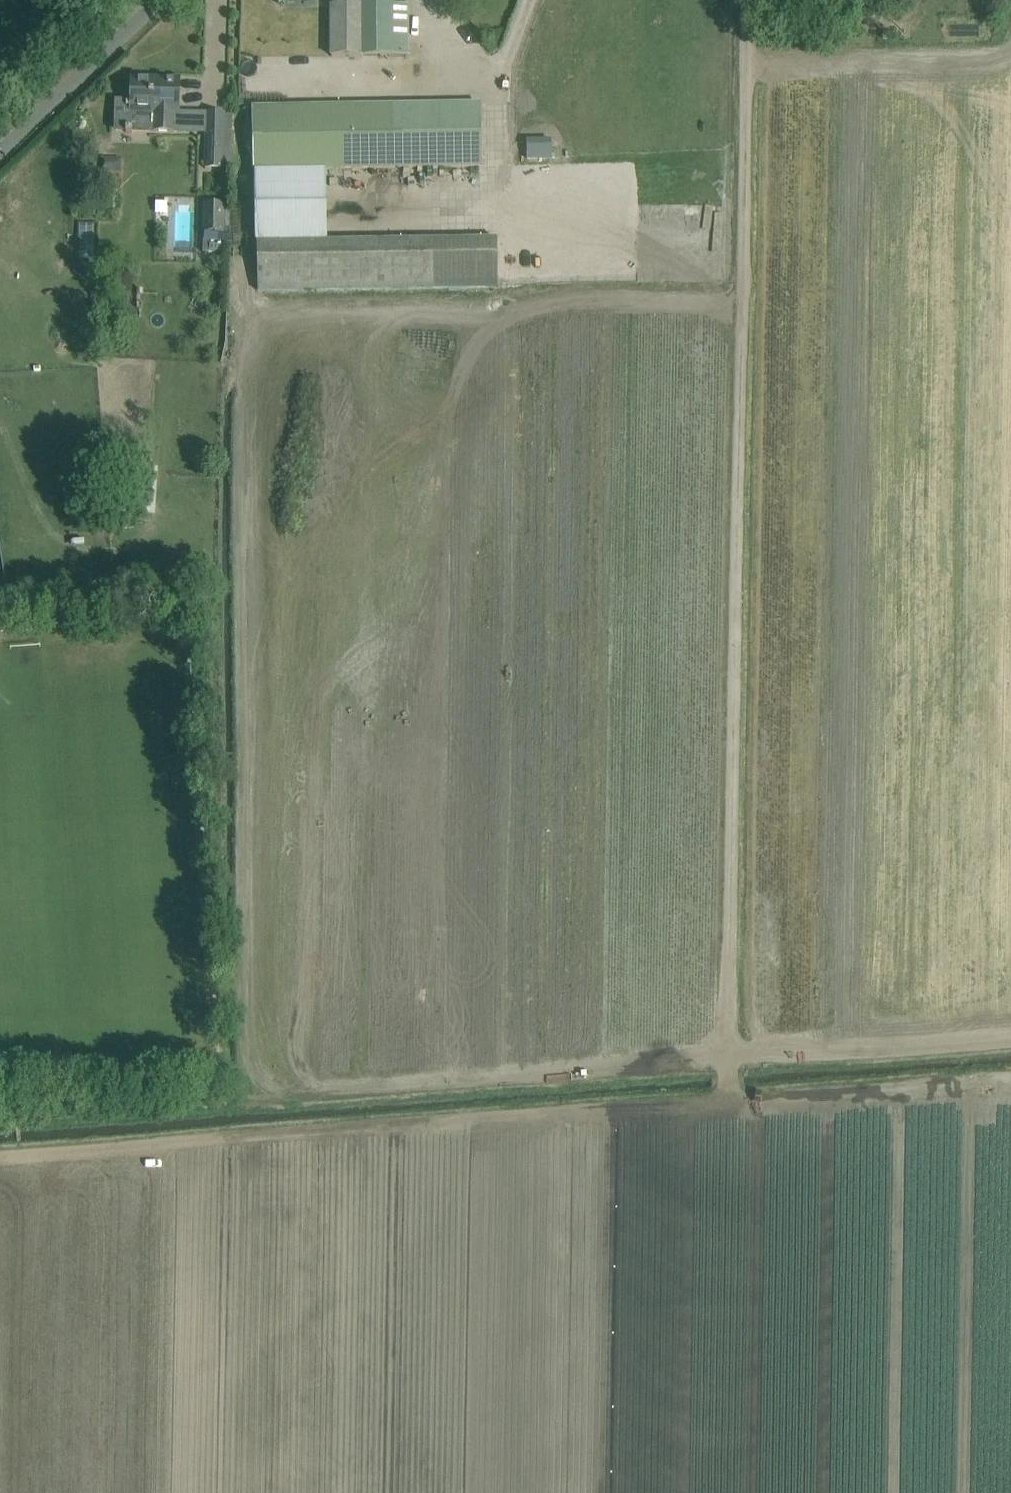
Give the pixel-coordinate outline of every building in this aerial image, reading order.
[(332,5),(332,56),(408,56),(408,5),(332,5)] [(180,79),(131,77),(131,102),(122,102),(121,130),(131,130),(131,133),(136,133),(136,130),(174,131),(175,112),(179,112),(180,79)] [(482,104),(392,105),(252,107),(253,171),(483,168),(482,104)] [(226,112),(206,111),(205,152),(225,152),(226,112)] [(225,252),(226,204),(204,204),(203,251),(225,252)]
